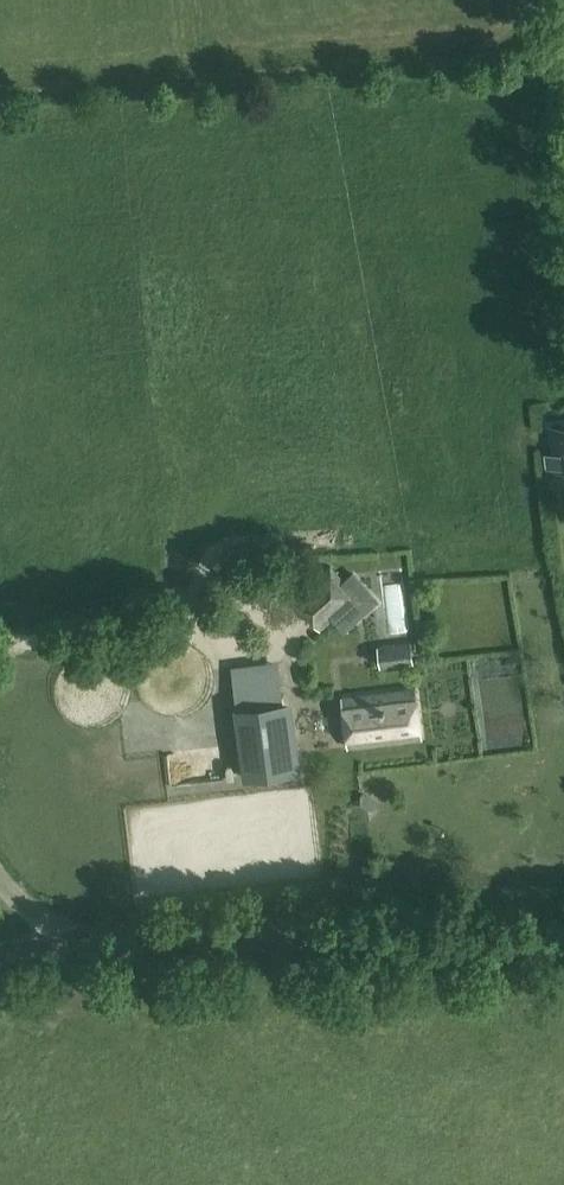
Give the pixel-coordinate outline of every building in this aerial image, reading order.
[(559,469),(563,469),(563,425),(553,426),(557,454),(548,455),(550,466),(558,465),(559,469)] [(321,629),(358,596),(331,566),(294,599),(321,629)] [(411,641),(377,645),(380,667),(414,663),(411,641)] [(293,772),(284,695),(252,699),(249,671),(234,673),(237,701),(236,701),(246,778),(293,772)] [(349,747),(423,738),(416,689),(343,698),(349,747)] [(379,807),(364,795),(355,805),(370,818),(379,807)]
